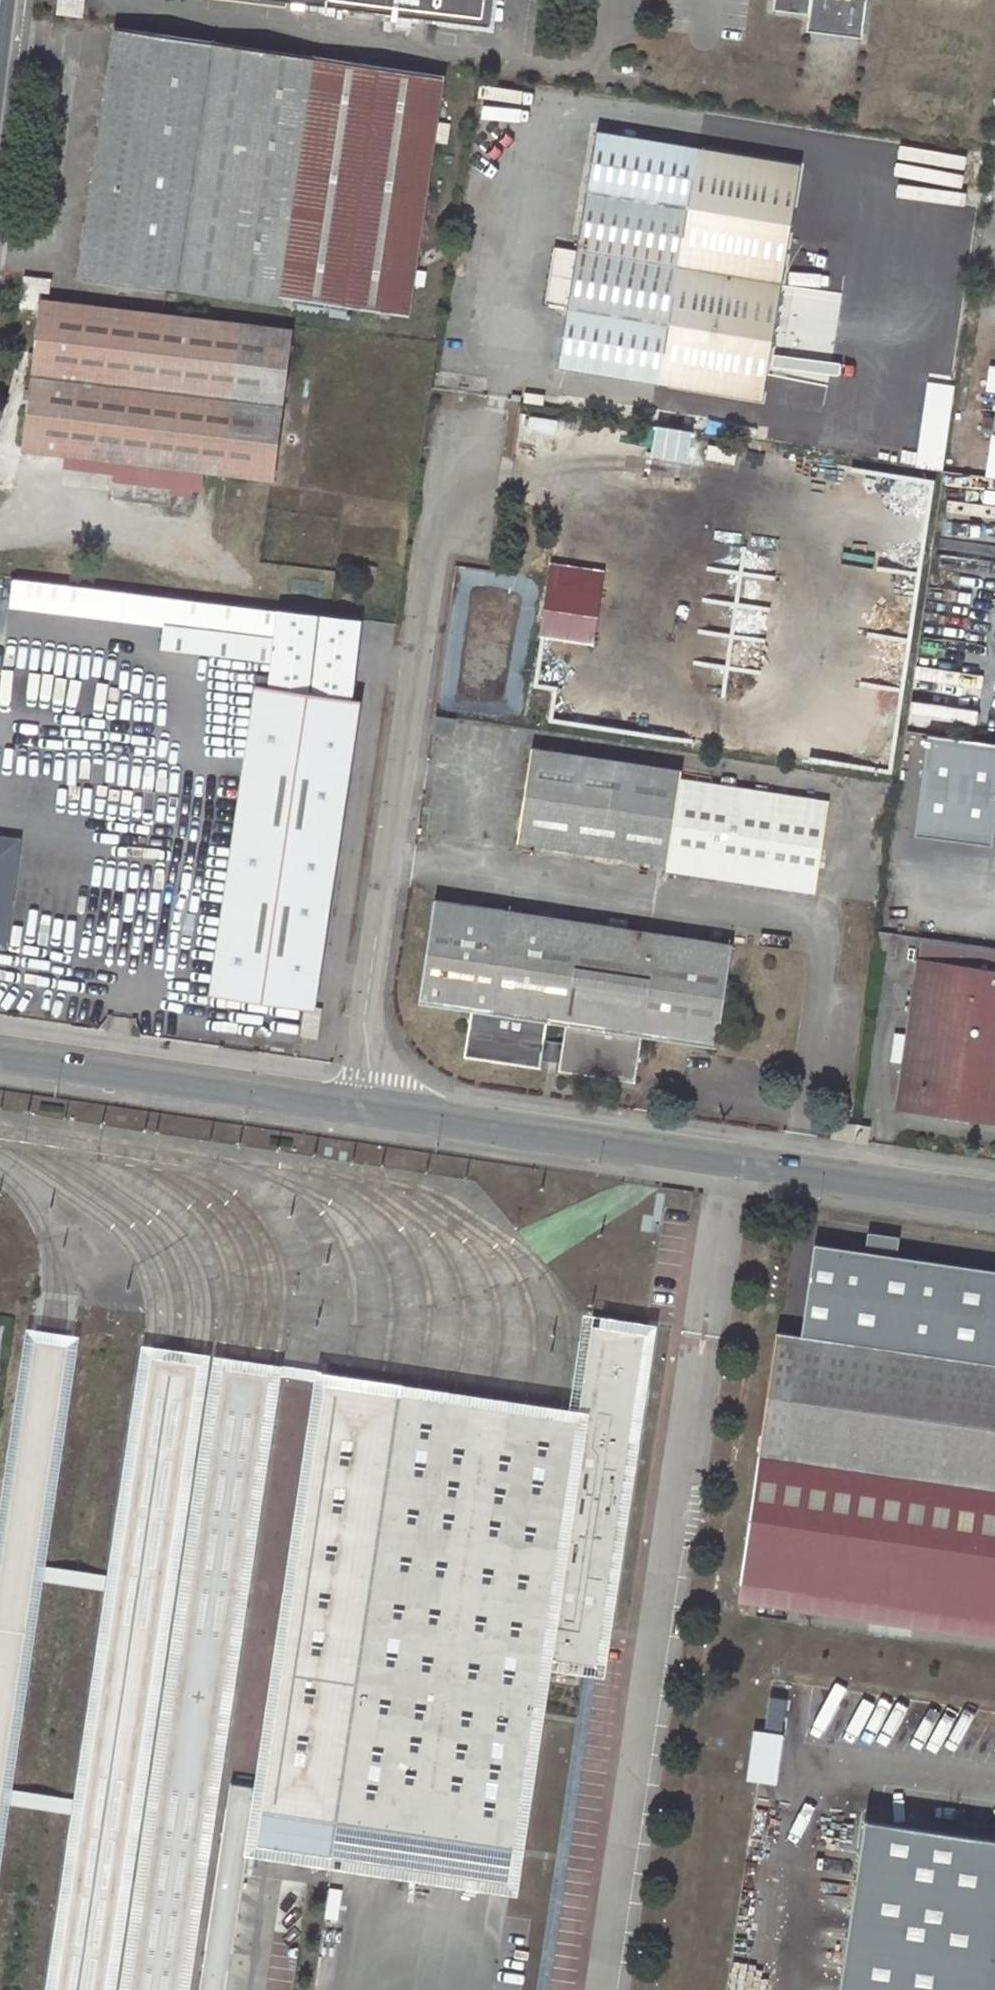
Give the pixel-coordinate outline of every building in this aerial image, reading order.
[(58,14),(84,18),(86,1),(77,0),(61,0),(58,14)] [(491,27),(494,0),(265,0),(491,27)] [(775,10),(810,15),(808,31),(864,39),(869,0),(776,0),(775,10)] [(451,124),(437,122),(445,75),(117,26),(78,275),(278,306),(279,297),(408,316),(413,284),(423,285),(425,273),(415,271),(436,140),(447,141),(451,124)] [(802,163),(598,130),(578,251),(558,247),(549,304),(569,307),(558,368),(763,402),(802,163)] [(26,277),(24,292),(38,294),(39,290),(49,292),(50,279),(26,277)] [(24,292),(22,307),(36,309),(38,294),(24,292)] [(42,300),(24,450),(273,481),(292,329),(42,300)] [(983,394),(987,376),(970,372),(965,390),(983,394)] [(940,469),(948,384),(921,382),(913,467),(940,469)] [(641,452),(679,461),(686,430),(648,422),(641,452)] [(15,579),(12,606),(79,614),(82,587),(15,579)] [(79,614),(166,625),(170,598),(82,587),(79,614)] [(275,662),(272,687),(256,685),(212,994),(309,1008),(317,1010),(362,702),(352,700),(362,622),(170,598),(166,625),(163,648),(275,662)] [(457,719),(437,716),(435,731),(455,733),(457,719)] [(533,750),(519,841),(669,863),(667,871),(816,893),(831,801),(682,779),(683,771),(533,750)] [(17,870),(14,869),(16,859),(6,847),(1,846),(1,838),(0,838),(0,948),(7,949),(17,870)] [(16,859),(17,848),(6,847),(16,859)] [(473,1012),(466,1057),(542,1068),(544,1057),(546,1039),(549,1023),(567,1025),(565,1042),(562,1059),(560,1071),(637,1082),(644,1037),(718,1048),(734,947),(436,902),(420,1003),(473,1012)] [(898,1107),(994,1122),(994,947),(923,937),(908,1036),(896,1034),(893,1060),(904,1063),(898,1107)] [(309,1008),(304,1033),(319,1036),(322,1010),(317,1010),(309,1008)] [(546,1039),(544,1057),(562,1059),(565,1042),(546,1039)] [(889,1249),(892,1237),(861,1232),(859,1243),(889,1249)] [(776,1331),(758,1452),(739,1577),(814,1588),(994,1615),(994,1271),(817,1245),(804,1335),(781,1332),(776,1331)] [(582,1685),(583,1671),(609,1675),(661,1321),(646,1319),(588,1310),(575,1396),(574,1405),(563,1403),(526,1397),(491,1392),(455,1387),(420,1382),(383,1376),(347,1371),(321,1367),(257,1786),(254,1806),(388,1826),(384,1860),(430,1867),(434,1833),(530,1847),(549,1720),(550,1712),(577,1715),(582,1685)] [(14,1315),(0,1313),(0,1416),(14,1315)] [(27,1325),(0,1512),(0,1878),(13,1788),(43,1582),(46,1563),(80,1333),(76,1332),(62,1330),(44,1327),(39,1327),(27,1325)] [(213,1352),(203,1351),(185,1348),(168,1346),(149,1343),(144,1342),(48,1989),(118,1989),(213,1352)] [(216,1353),(122,1989),(192,1989),(285,1363),(276,1362),(257,1359),(240,1357),(222,1354),(216,1353)] [(810,1611),(994,1638),(994,1615),(814,1588),(810,1611)] [(737,1779),(767,1783),(774,1733),(744,1729),(737,1779)] [(233,1782),(201,1989),(227,1989),(248,1852),(254,1806),(257,1786),(233,1782)] [(384,1860),(388,1826),(254,1806),(248,1852),(509,1891),(523,1893),(528,1858),(530,1850),(530,1847),(434,1833),(430,1867),(384,1860)] [(868,1824),(843,1989),(994,1989),(994,1843),(868,1824)]
